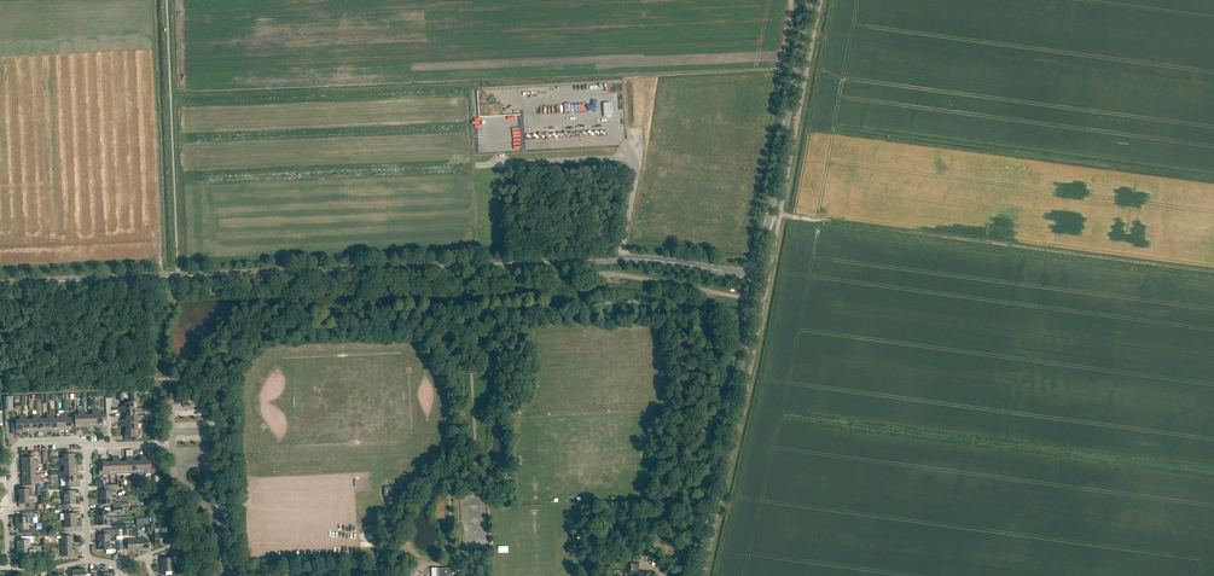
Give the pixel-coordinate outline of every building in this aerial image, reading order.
[(565,104),(546,106),(546,114),(566,112),(565,104)] [(482,118),(475,118),(476,141),(483,141),(482,118)] [(125,402),(125,406),(120,406),(120,409),(137,409),(137,398),(130,398),(131,402),(125,402)] [(95,410),(96,427),(103,426),(103,421),(106,420),(106,414),(99,414),(99,410),(95,410)] [(71,427),(75,427),(75,418),(67,418),(67,413),(64,413),(65,431),(72,430),(71,427)] [(19,420),(12,421),(12,427),(16,427),(16,433),(23,432),(22,415),(19,415),(19,420)] [(126,433),(125,433),(125,441),(139,440),(138,429),(126,430),(126,433)] [(63,451),(64,458),(59,458),(59,462),(76,461),(76,454),(70,454),(70,450),(63,451)] [(34,454),(27,454),(27,457),(22,458),(22,465),(39,464),(39,461),(34,461),(34,454)] [(143,456),(144,473),(155,473),(155,466),(151,466),(151,460),(147,461),(147,456),(143,456)] [(106,461),(98,461),(99,475),(110,474),(109,462),(106,462),(106,461)] [(77,475),(60,475),(60,479),(65,479),(65,486),(71,486),(71,482),(77,482),(77,475)] [(24,489),(18,489),(18,493),(20,493),(20,496),(32,496),(32,489),(33,489),(33,485),(24,486),(24,489)] [(385,487),(385,496),(394,496),(394,487),(385,487)] [(20,496),(20,500),(18,500),(19,507),(33,507),(32,496),(20,496)] [(58,510),(71,509),(71,505),(80,504),(80,501),(75,502),(75,498),(63,498),(63,505),(58,505),(58,510)] [(122,507),(113,508),(113,511),(97,511),(97,518),(109,518),(109,514),(123,513),(122,507)] [(24,517),(16,517),(16,524),(29,523),(28,520),(32,520),(32,517),(33,517),(33,512),(24,513),(24,517)] [(29,523),(16,524),(16,530),(24,530),(25,534),(33,533),(33,526),(29,527),(29,523)] [(110,534),(98,534),(98,541),(110,541),(110,537),(114,536),(114,535),(119,535),(119,529),(110,530),(110,534)] [(25,537),(25,540),(17,541),(17,547),(30,546),(30,543),(33,543),(33,536),(25,537)] [(72,536),(61,536),(62,557),(72,556),(72,536)] [(148,539),(127,540),(127,550),(148,549),(148,539)] [(98,541),(98,550),(115,549),(115,545),(110,545),(110,541),(98,541)] [(30,546),(17,547),(17,553),(26,553),(26,557),(34,556),(34,549),(30,550),(30,546)] [(172,558),(160,558),(161,565),(173,565),(173,562),(176,562),(176,557),(182,556),(182,550),(172,551),(172,558)] [(634,574),(633,575),(650,575),(650,572),(638,571),(639,563),(629,561),(628,573),(634,574)] [(173,565),(161,565),(161,572),(172,571),(172,575),(178,575),(181,575),(180,571),(173,571),(173,565)] [(452,568),(438,569),(438,575),(452,575),(452,568)]
